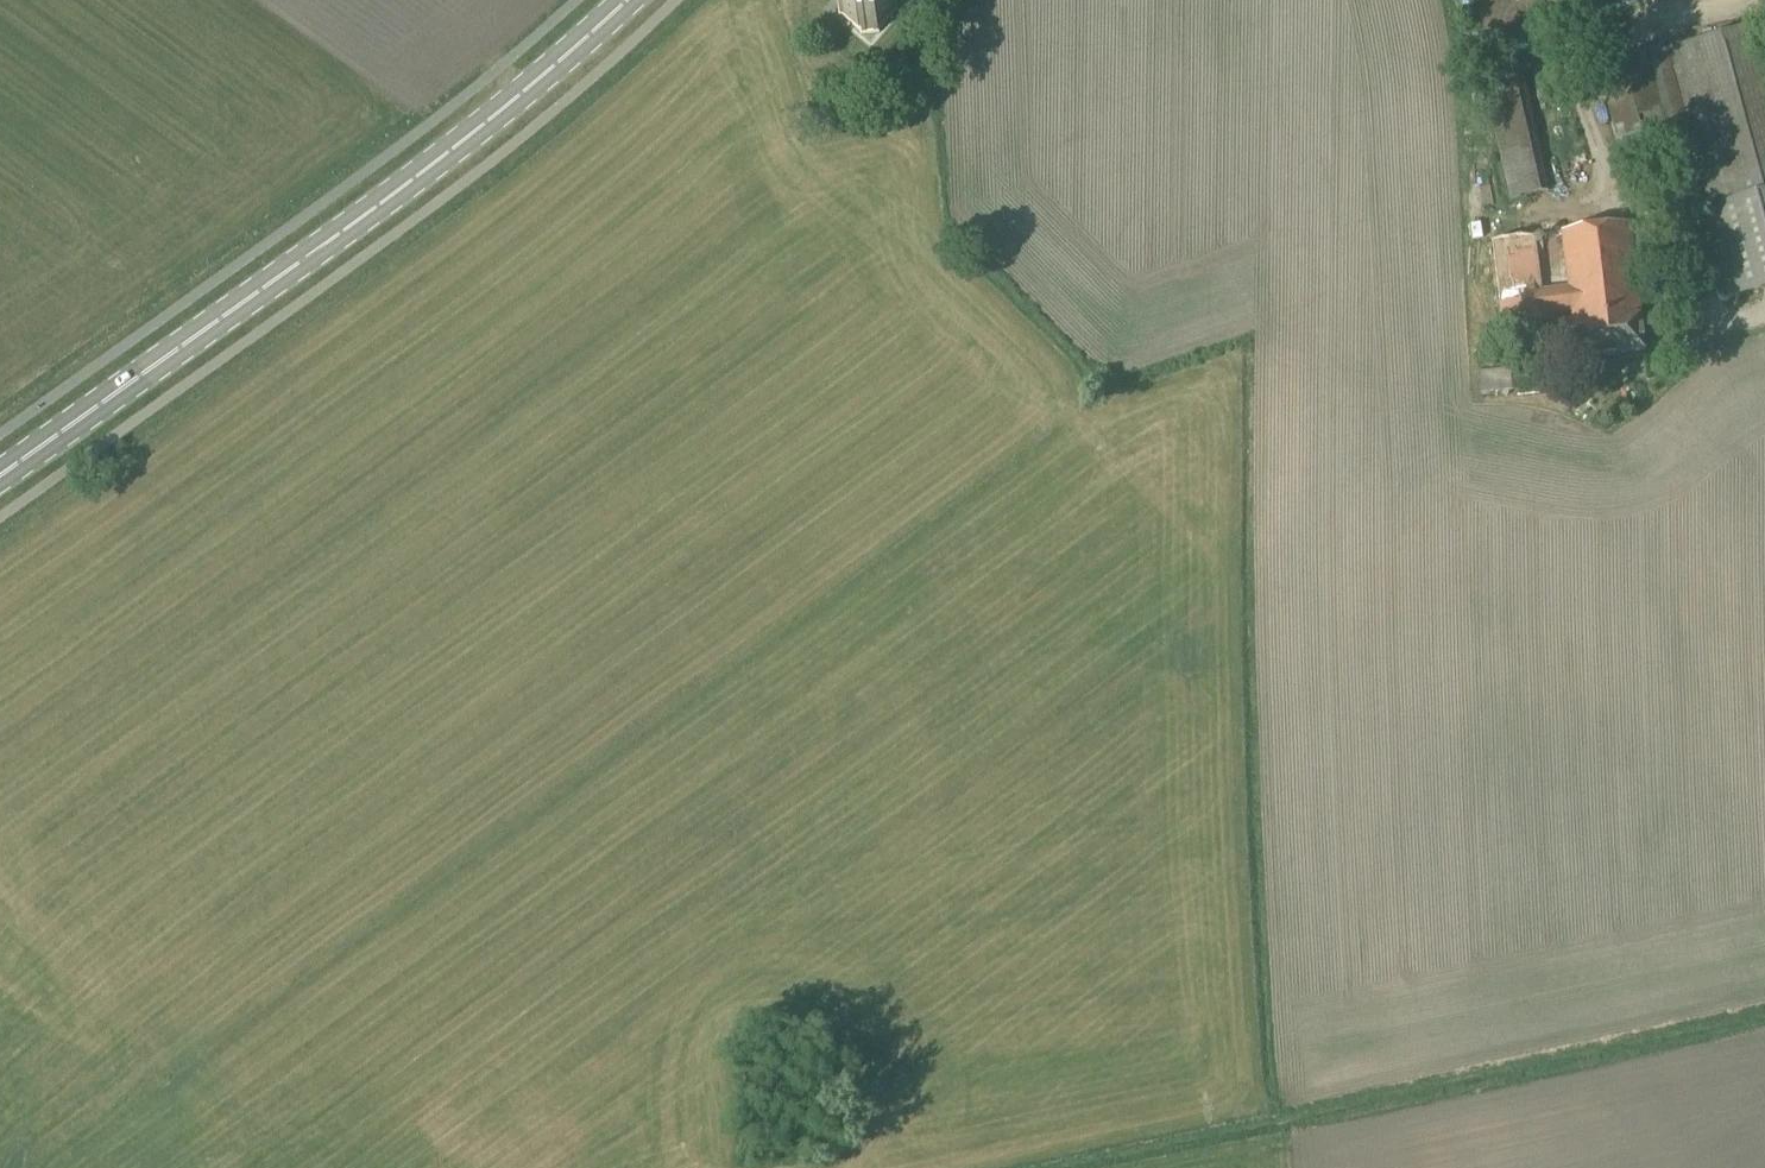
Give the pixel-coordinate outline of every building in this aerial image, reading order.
[(840,17),(842,16),(847,24),(855,31),(860,33),(860,34),(878,33),(878,31),(885,26),(893,13),(895,12),(894,0),(839,0),(840,17)] [(1758,24),(1596,68),(1616,142),(1684,123),(1706,208),(1705,209),(1730,299),(1764,289),(1764,48),(1758,24)] [(1509,201),(1548,193),(1521,68),(1481,79),(1509,201)] [(1640,315),(1629,223),(1560,232),(1566,287),(1540,290),(1534,236),(1490,241),(1499,326),(1544,320),(1544,317),(1570,314),(1571,324),(1567,324),(1571,361),(1644,352),(1640,315)] [(1477,373),(1479,393),(1509,390),(1507,370),(1477,373)]
